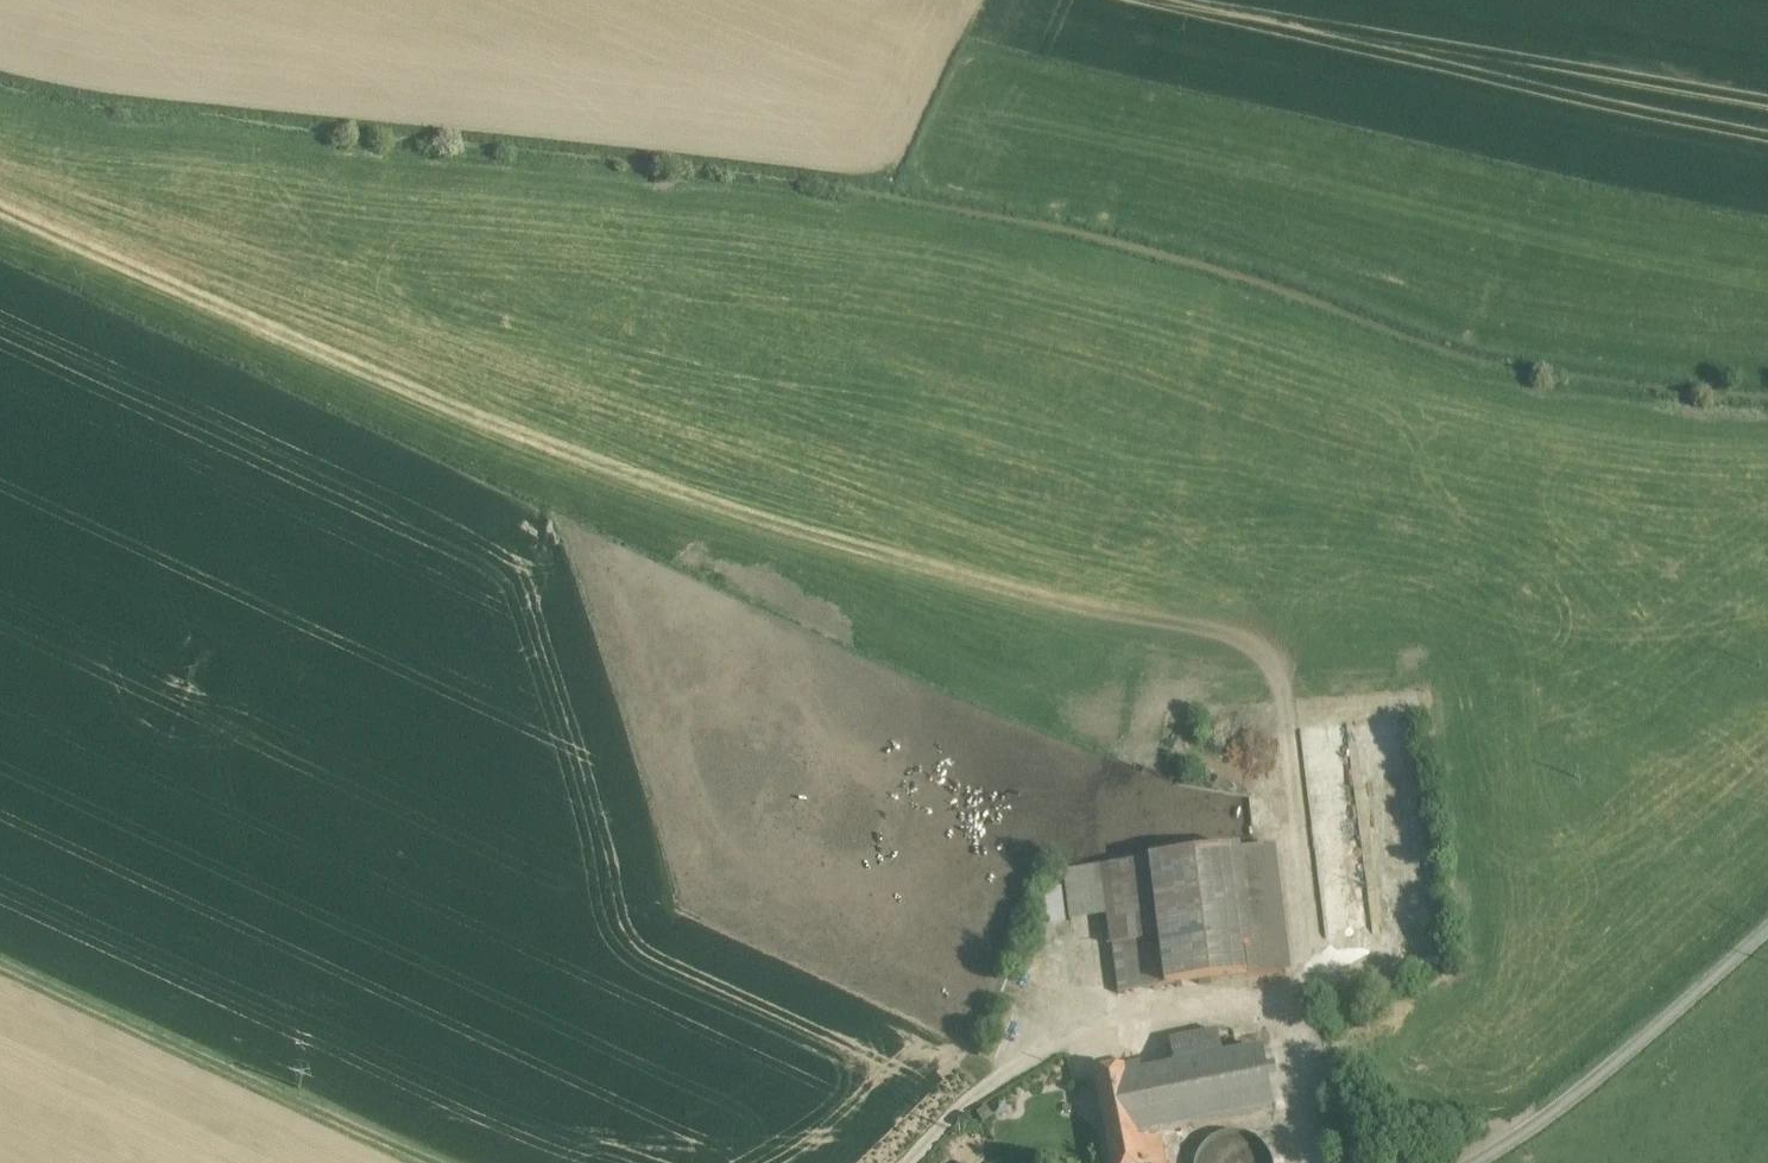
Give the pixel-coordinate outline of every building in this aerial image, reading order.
[(1286,973),(1271,848),(1242,851),(1254,950),(1245,951),(1248,978),(1286,973)] [(1242,851),(1151,862),(1161,939),(1167,988),(1248,978),(1245,951),(1254,950),(1242,851)] [(1151,862),(1103,868),(1109,917),(1113,946),(1161,939),(1151,862)] [(1103,868),(1065,872),(1071,922),(1109,917),(1103,868)] [(1218,1031),(1171,1040),(1177,1069),(1142,1076),(1141,1068),(1126,1071),(1139,1136),(1276,1110),(1264,1050),(1223,1058),(1218,1031)] [(1098,1076),(1114,1162),(1144,1162),(1140,1141),(1139,1136),(1126,1071),(1098,1076)] [(1271,1157),(1263,1144),(1250,1136),(1235,1133),(1219,1136),(1207,1145),(1198,1158),(1197,1162),(1273,1162),(1271,1157)] [(1140,1141),(1144,1162),(1168,1162),(1163,1137),(1140,1141)]
